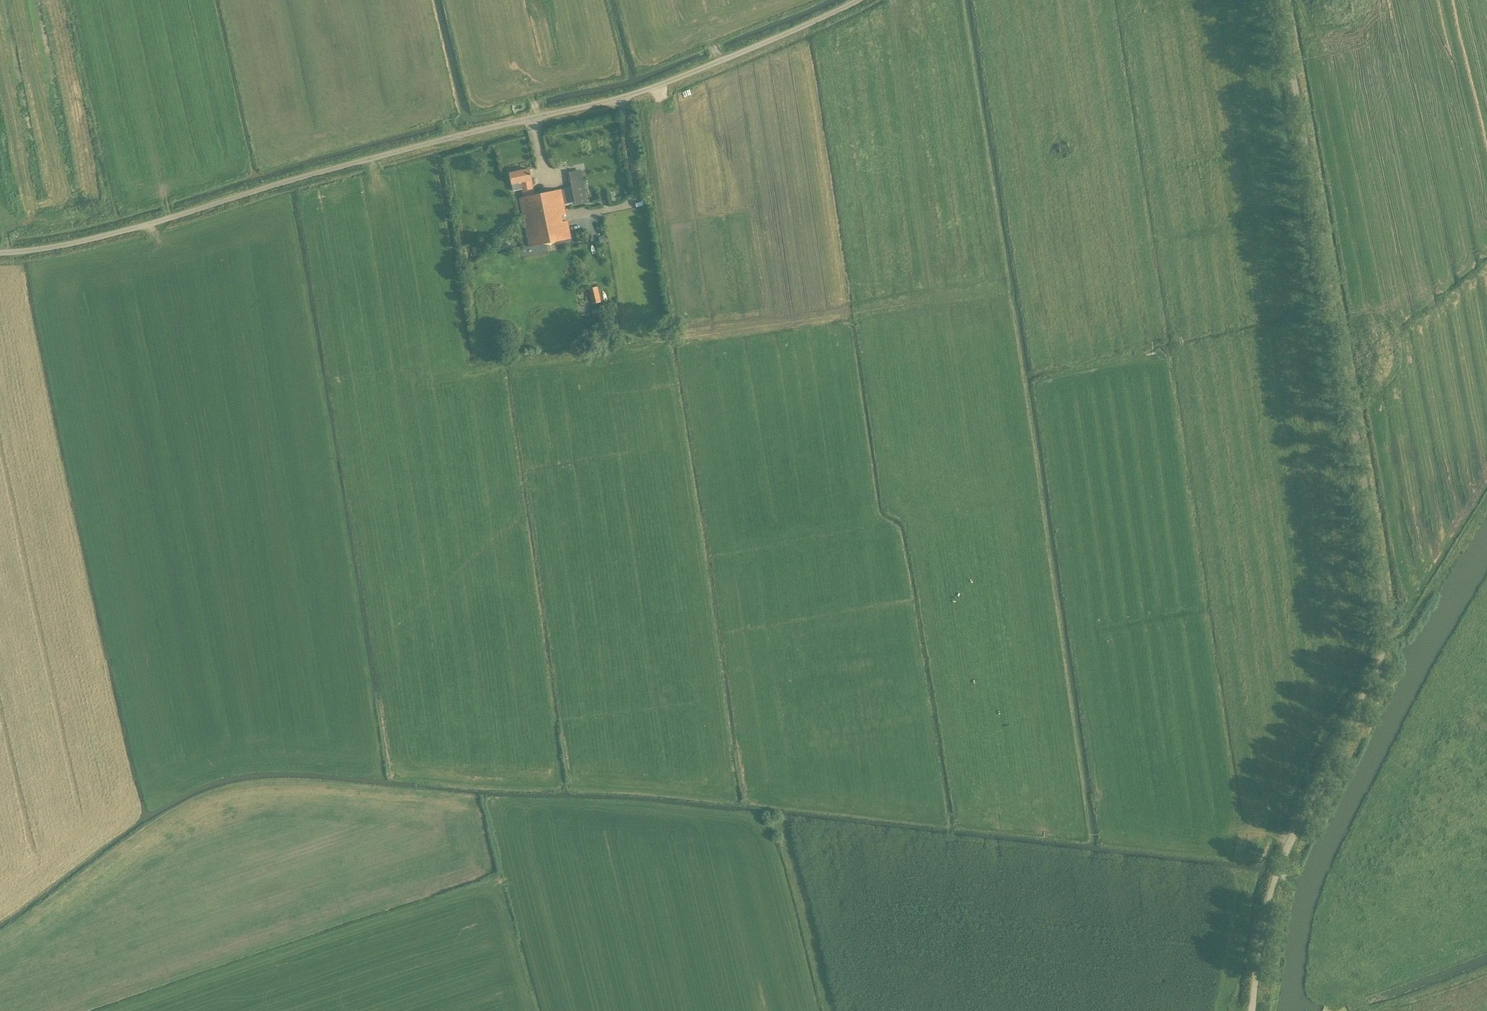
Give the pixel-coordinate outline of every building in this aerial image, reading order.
[(1058,152),(1069,151),(1068,143),(1057,144),(1058,152)] [(589,203),(584,179),(571,181),(574,198),(564,200),(561,189),(535,194),(531,180),(532,180),(530,169),(510,173),(511,184),(512,184),(514,191),(522,189),(523,197),(520,197),(530,247),(572,238),(568,221),(563,222),(562,216),(567,215),(565,206),(576,204),(576,205),(589,203)] [(589,289),(592,303),(600,302),(597,287),(589,289)] [(602,287),(603,303),(610,303),(609,287),(602,287)] [(609,318),(609,333),(618,334),(618,318),(609,318)]
